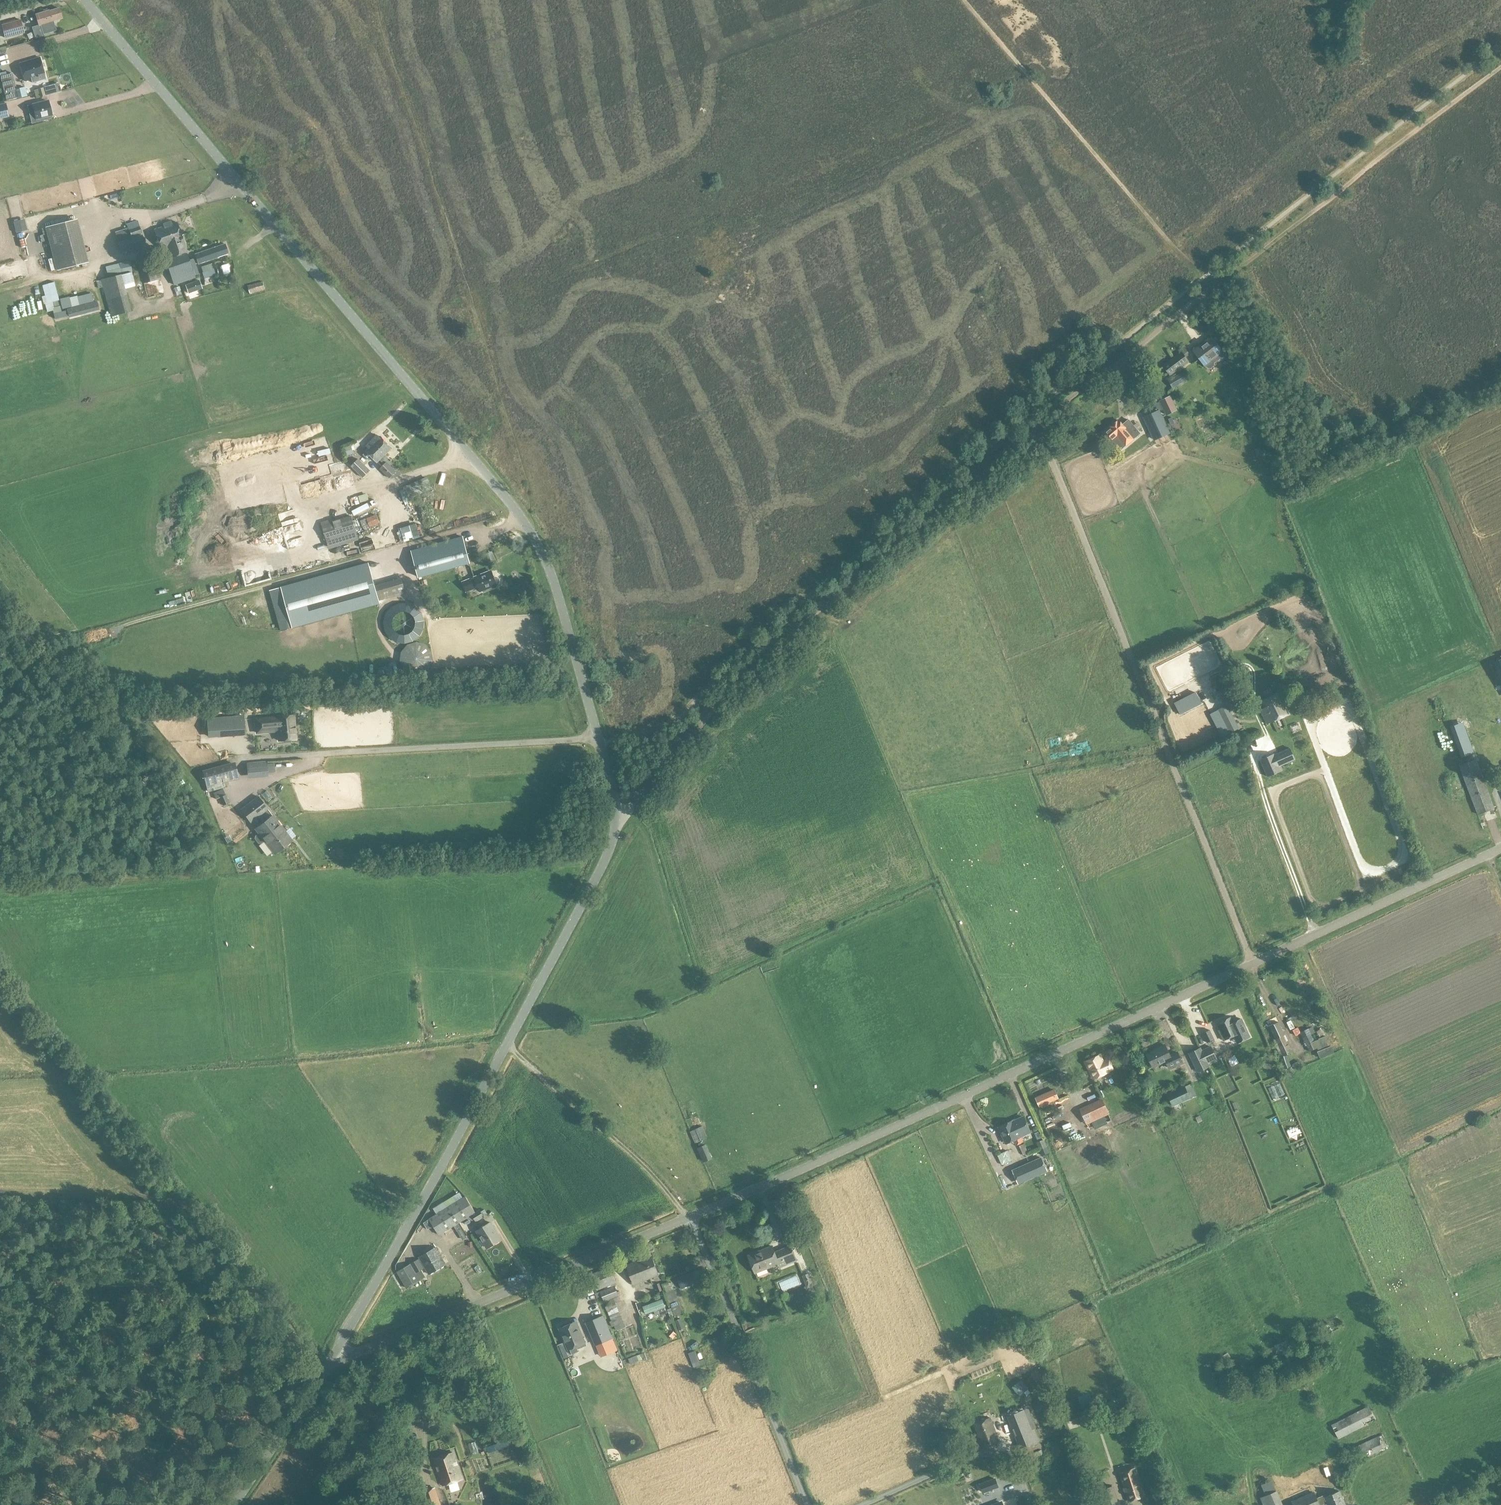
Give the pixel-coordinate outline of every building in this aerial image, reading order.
[(13,2),(0,5),(0,14),(14,11),(13,2)] [(39,25),(43,24),(45,32),(57,29),(55,20),(64,18),(61,6),(50,9),(35,13),(39,25)] [(21,18),(2,24),(6,38),(25,33),(21,18)] [(40,58),(24,62),(24,63),(19,64),(25,81),(32,79),(32,82),(46,79),(40,58)] [(6,72),(0,73),(6,100),(18,97),(16,89),(17,89),(13,73),(7,74),(6,72)] [(60,91),(71,88),(70,83),(59,85),(60,91)] [(17,89),(16,89),(18,97),(27,95),(25,87),(17,89)] [(35,98),(44,96),(42,87),(33,90),(35,98)] [(51,114),(48,101),(41,103),(41,102),(33,104),(34,104),(28,106),(32,123),(50,118),(49,115),(51,114)] [(8,116),(5,103),(0,104),(0,118),(8,116)] [(137,219),(126,223),(131,236),(141,232),(137,219)] [(86,262),(74,220),(45,228),(57,270),(86,262)] [(161,248),(168,246),(172,256),(187,251),(177,222),(172,224),(171,222),(164,225),(164,227),(155,230),(161,248)] [(142,234),(118,242),(122,253),(146,245),(142,234)] [(223,256),(219,246),(195,254),(198,264),(223,256)] [(174,285),(196,278),(195,275),(199,274),(193,259),(189,260),(187,253),(165,260),(174,285)] [(130,261),(105,267),(108,277),(132,271),(130,261)] [(150,261),(138,264),(143,283),(155,280),(150,261)] [(38,279),(46,304),(55,301),(53,295),(56,294),(51,275),(38,279)] [(128,311),(118,275),(101,280),(111,316),(128,311)] [(250,294),(265,290),(262,278),(258,279),(258,282),(248,285),(250,294)] [(189,293),(203,289),(199,280),(186,284),(189,293)] [(89,286),(57,294),(60,302),(64,301),(66,309),(93,302),(89,286)] [(67,309),(69,318),(99,310),(97,301),(67,309)] [(51,306),(52,313),(65,311),(64,304),(51,306)] [(1223,352),(1211,336),(1192,351),(1205,366),(1206,366),(1207,368),(1209,368),(1211,368),(1214,366),(1214,363),(1212,360),(1223,352)] [(1180,350),(1182,352),(1163,366),(1170,375),(1188,362),(1184,357),(1188,355),(1183,348),(1180,350)] [(1232,373),(1227,363),(1218,368),(1222,378),(1232,373)] [(1172,388),(1190,378),(1186,370),(1168,380),(1172,388)] [(1178,410),(1171,395),(1160,401),(1167,415),(1178,410)] [(1192,412),(1201,408),(1196,399),(1187,404),(1192,412)] [(1170,433),(1159,409),(1143,417),(1154,440),(1170,433)] [(1120,421),(1104,433),(1111,441),(1117,436),(1125,446),(1134,439),(1126,429),(1120,421)] [(1198,429),(1202,438),(1211,434),(1207,425),(1198,429)] [(367,452),(364,455),(370,460),(373,457),(378,462),(392,448),(381,437),(380,438),(378,435),(367,446),(369,448),(366,451),(367,452)] [(332,443),(237,469),(248,507),(342,481),(332,443)] [(351,466),(363,478),(370,470),(358,459),(351,466)] [(380,469),(390,478),(397,471),(387,462),(380,469)] [(401,480),(406,492),(414,488),(410,477),(401,480)] [(363,487),(355,490),(358,496),(365,493),(363,487)] [(277,513),(291,510),(290,504),(275,507),(277,513)] [(374,508),(358,514),(361,522),(377,517),(374,508)] [(327,541),(357,532),(352,516),(322,525),(327,541)] [(411,550),(419,578),(471,564),(463,536),(411,550)] [(255,556),(243,561),(246,567),(258,561),(255,556)] [(401,581),(376,588),(369,563),(281,587),(293,628),(380,604),(379,599),(404,592),(401,581)] [(466,592),(479,587),(480,591),(482,590),(483,593),(498,588),(497,584),(492,571),(472,579),(472,578),(462,582),(466,592)] [(1225,688),(1217,692),(1222,702),(1230,698),(1225,688)] [(1262,701),(1264,706),(1261,707),(1268,723),(1290,715),(1281,693),(1266,699),(1262,701)] [(1227,705),(1220,709),(1219,710),(1230,733),(1239,728),(1227,705)] [(207,717),(208,735),(244,733),(243,715),(207,717)] [(278,731),(279,741),(296,739),(294,715),(277,717),(256,719),(257,732),(278,731)] [(1450,726),(1458,750),(1470,745),(1465,730),(1461,722),(1450,726)] [(251,734),(239,734),(239,747),(251,747),(251,734)] [(1295,760),(1290,748),(1261,760),(1268,777),(1283,771),(1281,765),(1295,760)] [(1461,757),(1472,808),(1488,805),(1477,753),(1461,757)] [(247,762),(248,774),(266,773),(266,761),(247,762)] [(207,786),(207,788),(222,783),(222,782),(239,778),(234,762),(202,771),(206,787),(207,786)] [(226,795),(220,797),(223,805),(229,803),(226,795)] [(240,810),(251,823),(269,810),(258,796),(240,810)] [(256,829),(259,833),(255,836),(255,839),(258,843),(261,843),(265,840),(275,853),(292,840),(273,816),(256,829)] [(1223,1041),(1234,1035),(1238,1043),(1250,1037),(1242,1019),(1234,1023),(1231,1017),(1218,1024),(1220,1029),(1219,1030),(1223,1041)] [(1284,1034),(1278,1022),(1276,1017),(1266,1021),(1269,1026),(1275,1039),(1284,1034)] [(1216,1041),(1210,1029),(1202,1033),(1207,1043),(1212,1040),(1213,1042),(1216,1041)] [(1309,1031),(1302,1034),(1310,1052),(1320,1048),(1320,1050),(1330,1047),(1329,1041),(1318,1042),(1317,1041),(1315,1042),(1309,1031)] [(1289,1044),(1284,1034),(1275,1039),(1283,1056),(1292,1052),(1288,1045),(1289,1044)] [(1165,1045),(1158,1048),(1159,1049),(1147,1054),(1153,1067),(1167,1061),(1170,1068),(1182,1062),(1178,1052),(1170,1055),(1165,1045)] [(1211,1046),(1202,1050),(1208,1063),(1217,1059),(1211,1046)] [(1208,1063),(1202,1050),(1200,1047),(1188,1054),(1197,1073),(1209,1067),(1208,1063)] [(1268,1051),(1260,1055),(1263,1061),(1271,1057),(1268,1051)] [(1100,1056),(1085,1062),(1093,1079),(1108,1072),(1108,1071),(1113,1069),(1109,1059),(1103,1062),(1100,1056)] [(1153,1081),(1140,1082),(1142,1096),(1155,1095),(1153,1081)] [(1185,1086),(1167,1094),(1173,1107),(1191,1099),(1190,1097),(1196,1095),(1193,1088),(1187,1091),(1185,1086)] [(1036,1097),(1040,1107),(1059,1098),(1055,1089),(1036,1097)] [(1086,1122),(1108,1112),(1102,1099),(1081,1109),(1081,1110),(1086,1122)] [(950,1121),(963,1121),(962,1106),(949,1106),(950,1121)] [(1024,1116),(1011,1122),(999,1127),(1006,1143),(1016,1139),(1019,1144),(1024,1142),(1021,1137),(1031,1132),(1024,1116)] [(692,1135),(702,1130),(698,1121),(688,1125),(692,1135)] [(700,1155),(708,1152),(703,1138),(695,1141),(700,1155)] [(1044,1140),(1036,1143),(1042,1156),(1049,1153),(1044,1140)] [(1008,1151),(998,1155),(1002,1165),(1012,1160),(1008,1151)] [(1047,1171),(1041,1158),(1014,1171),(1020,1183),(1047,1171)] [(459,1185),(450,1190),(453,1195),(462,1190),(459,1185)] [(439,1236),(470,1216),(474,1222),(477,1221),(485,1217),(484,1215),(487,1214),(484,1209),(481,1211),(480,1209),(475,1212),(466,1196),(463,1198),(460,1192),(433,1208),(437,1214),(424,1223),(428,1229),(432,1226),(439,1236)] [(491,1223),(477,1231),(487,1248),(501,1240),(491,1223)] [(772,1246),(749,1255),(756,1273),(778,1264),(780,1268),(797,1261),(791,1246),(775,1252),(772,1246)] [(429,1274),(446,1264),(436,1248),(419,1257),(429,1274)] [(635,1284),(658,1275),(651,1257),(627,1266),(635,1284)] [(426,1278),(417,1260),(397,1272),(406,1289),(414,1284),(417,1289),(423,1286),(421,1281),(426,1278)] [(610,1267),(591,1274),(597,1291),(608,1287),(605,1289),(606,1290),(595,1294),(597,1298),(602,1296),(604,1302),(610,1300),(618,1297),(618,1296),(619,1296),(615,1286),(618,1285),(610,1267)] [(775,1276),(779,1285),(796,1279),(792,1269),(775,1276)] [(701,1270),(678,1278),(682,1288),(704,1280),(701,1270)] [(809,1273),(802,1275),(807,1288),(817,1284),(815,1279),(812,1280),(809,1273)] [(667,1292),(665,1292),(674,1316),(678,1315),(683,1312),(674,1289),(667,1292)] [(710,1297),(711,1305),(720,1303),(719,1295),(710,1297)] [(666,1306),(663,1298),(643,1306),(646,1314),(654,1311),(656,1315),(660,1313),(658,1309),(666,1306)] [(606,1310),(616,1305),(614,1301),(604,1306),(606,1310)] [(612,1325),(622,1321),(617,1306),(607,1310),(612,1325)] [(1317,1329),(1339,1319),(1336,1313),(1314,1323),(1317,1329)] [(602,1315),(586,1322),(596,1344),(597,1344),(612,1337),(602,1315)] [(562,1328),(560,1329),(569,1349),(572,1355),(578,1352),(576,1349),(586,1346),(584,1343),(577,1325),(572,1327),(571,1325),(569,1325),(568,1322),(560,1326),(562,1328)] [(623,1322),(614,1325),(616,1330),(625,1327),(623,1322)] [(1277,1339),(1271,1341),(1276,1357),(1283,1354),(1277,1339)] [(1221,1360),(1229,1355),(1224,1347),(1216,1352),(1221,1360)] [(625,1351),(626,1358),(637,1356),(637,1349),(625,1351)] [(696,1350),(688,1352),(694,1367),(706,1362),(704,1358),(699,1360),(696,1350)] [(996,1398),(983,1401),(984,1406),(997,1403),(996,1398)] [(1105,1415),(1118,1412),(1115,1401),(1102,1405),(1105,1415)] [(1339,1439),(1375,1420),(1369,1406),(1332,1425),(1339,1439)] [(1025,1414),(1012,1420),(1020,1441),(1034,1434),(1025,1414)] [(990,1417),(972,1424),(982,1448),(1000,1441),(990,1417)] [(1347,1443),(1352,1456),(1386,1441),(1380,1428),(1347,1443)] [(434,1459),(443,1485),(462,1479),(453,1452),(434,1459)] [(1036,1456),(1038,1462),(1057,1458),(1056,1452),(1036,1456)] [(1145,1495),(1138,1475),(1136,1467),(1120,1473),(1129,1500),(1145,1495)] [(995,1479),(980,1484),(983,1492),(998,1486),(995,1479)] [(1263,1504),(1283,1504),(1277,1491),(1276,1491),(1272,1481),(1261,1485),(1266,1495),(1260,1497),(1263,1504)] [(1100,1489),(1105,1504),(1117,1504),(1111,1486),(1100,1489)] [(1314,1490),(1291,1501),(1292,1504),(1320,1504),(1314,1490)] [(1324,1497),(1328,1504),(1346,1504),(1340,1490),(1324,1497)]
